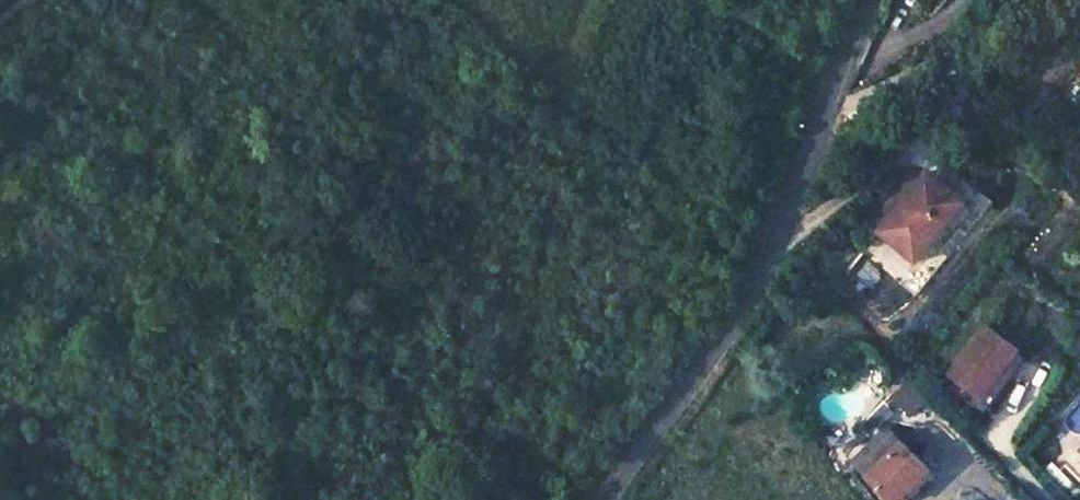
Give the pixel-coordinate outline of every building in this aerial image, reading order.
[(965,210),(927,178),(879,237),(916,269),(965,210)] [(1016,351),(985,325),(947,371),(977,397),(1016,351)] [(887,431),(853,463),(890,499),(909,499),(932,477),(887,431)]
